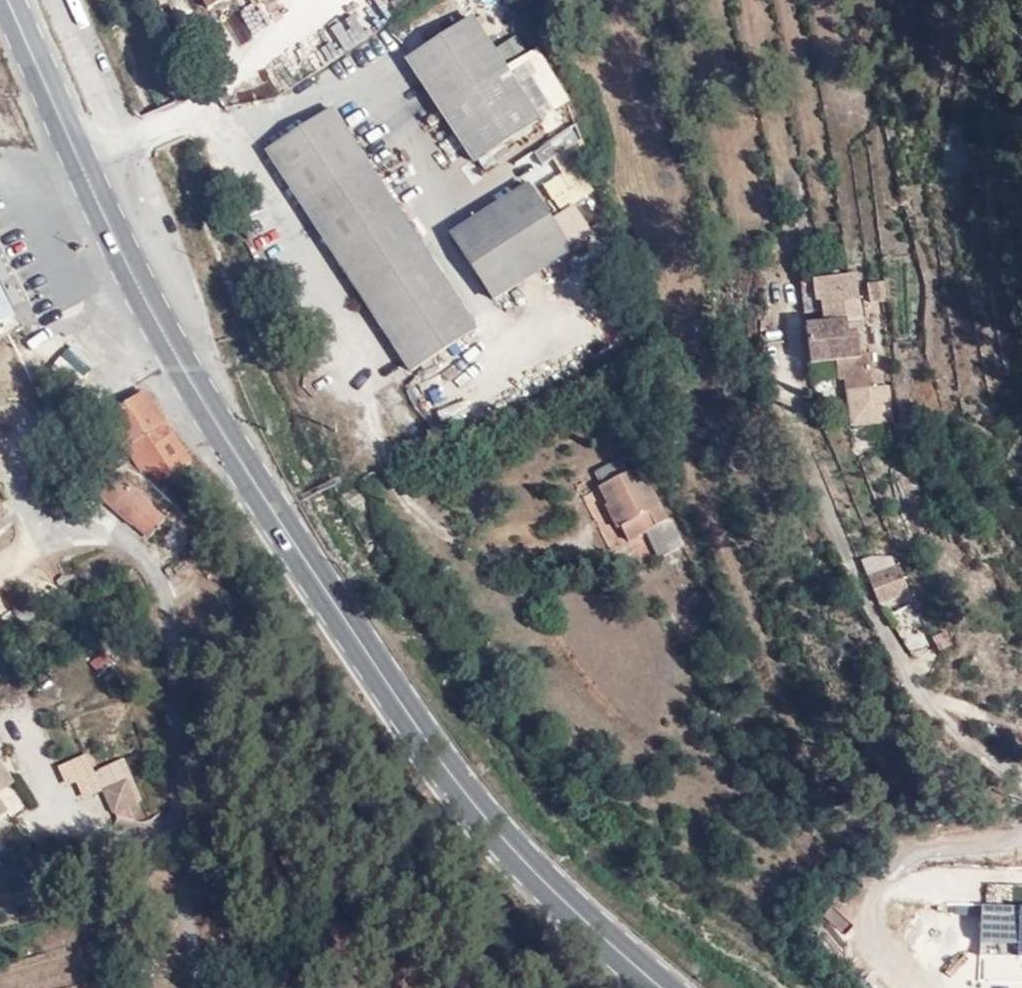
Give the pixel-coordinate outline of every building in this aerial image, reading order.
[(473,170),(538,128),(474,25),(408,65),(473,170)] [(264,151),(331,254),(394,213),(327,110),(264,151)] [(538,182),(560,214),(590,193),(575,172),(590,161),(567,129),(515,164),(530,187),(538,182)] [(529,188),(449,241),(493,306),(571,252),(568,248),(552,223),(529,188)] [(587,236),(571,210),(552,223),(568,248),(587,236)] [(394,213),(331,254),(406,370),(408,374),(471,333),(394,213)] [(861,307),(855,263),(814,269),(817,290),(823,290),(824,300),(825,312),(847,309),(861,307)] [(824,300),(823,290),(817,290),(814,269),(799,271),(803,293),(804,303),(824,300)] [(0,281),(0,325),(18,315),(0,281)] [(853,412),(894,406),(889,374),(874,376),(869,343),(862,343),(858,320),(849,322),(847,309),(808,315),(814,354),(840,350),(842,366),(847,365),(853,412)] [(769,326),(772,354),(791,351),(788,324),(769,326)] [(165,419),(147,391),(115,405),(83,420),(103,453),(118,445),(129,458),(168,425),(165,419)] [(192,457),(168,425),(129,458),(153,485),(192,457)] [(595,488),(622,541),(665,518),(641,473),(631,477),(627,470),(619,456),(592,471),(599,486),(595,488)] [(147,539),(163,523),(100,457),(84,473),(147,539)] [(166,494),(200,470),(192,457),(153,485),(163,497),(166,494)] [(9,533),(0,510),(0,537),(9,533)] [(869,561),(873,572),(888,567),(885,556),(869,561)] [(888,567),(873,572),(879,592),(909,582),(902,563),(888,567)] [(909,652),(947,641),(944,632),(926,637),(923,627),(903,633),(909,652)] [(111,645),(91,655),(99,671),(119,661),(111,645)] [(0,744),(0,795),(22,782),(0,744)] [(142,805),(129,779),(106,792),(116,817),(142,805)] [(979,902),(977,946),(1021,947),(1021,903),(979,902)]
